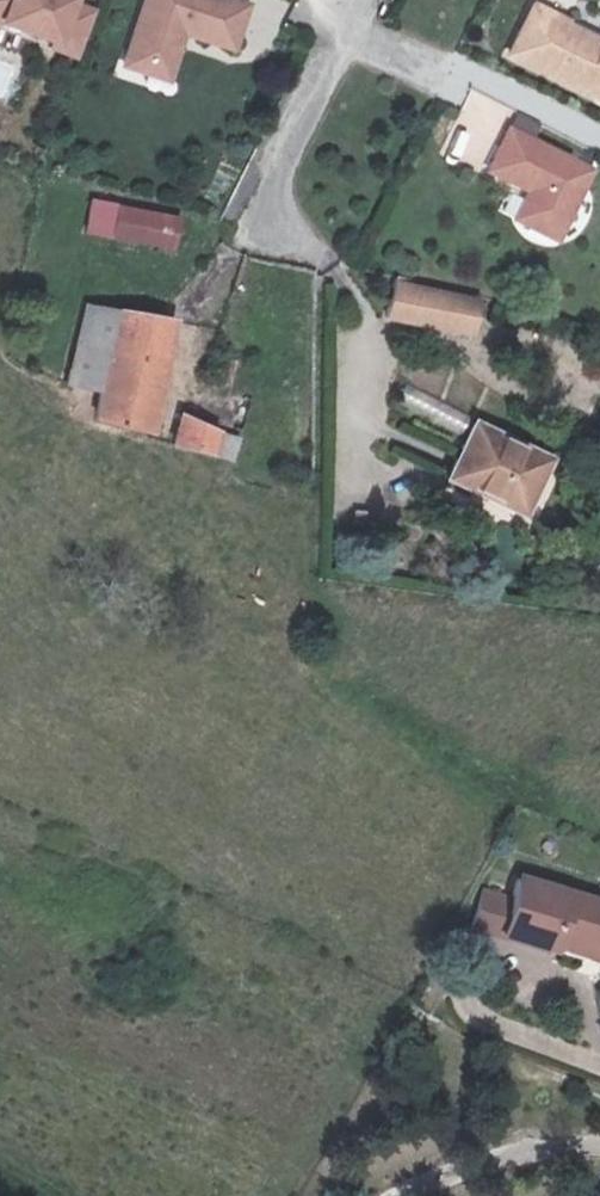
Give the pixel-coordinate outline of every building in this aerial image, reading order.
[(76,62),(99,4),(89,0),(0,0),(0,23),(76,62)] [(118,31),(150,43),(165,4),(174,7),(222,25),(232,0),(129,0),(118,31)] [(591,29),(557,11),(559,8),(543,0),(521,0),(500,39),(599,92),(599,39),(595,34),(591,29)] [(150,43),(118,31),(115,39),(157,54),(174,7),(165,4),(150,43)] [(498,115),(476,155),(515,176),(521,179),(506,207),(538,225),(576,157),(498,115)] [(81,174),(73,204),(157,223),(165,193),(81,174)] [(506,207),(521,179),(515,176),(500,204),(506,207)] [(366,290),(452,313),(464,276),(376,252),(366,290)] [(85,369),(81,392),(133,405),(153,296),(69,280),(50,359),(85,369)] [(199,402),(191,400),(163,386),(155,417),(195,426),(199,402)] [(407,388),(401,404),(437,418),(443,403),(407,388)] [(519,433),(445,402),(415,470),(490,501),(519,433)] [(225,435),(219,458),(234,462),(240,439),(225,435)] [(569,944),(588,949),(599,904),(599,887),(493,856),(487,882),(455,873),(446,910),(523,931),(529,913),(574,927),(569,944)] [(523,931),(569,944),(574,927),(529,913),(523,931)]
